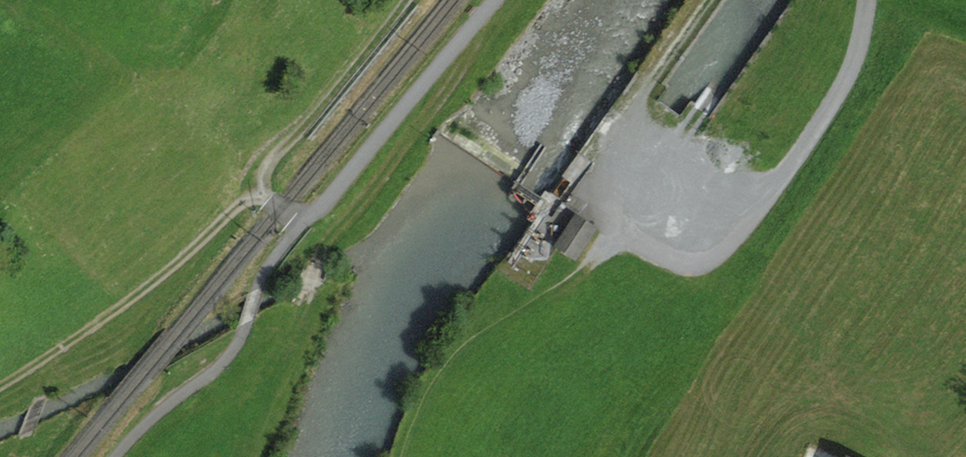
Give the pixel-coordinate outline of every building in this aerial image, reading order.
[(557,245),(574,256),(593,228),(576,217),(557,245)]
